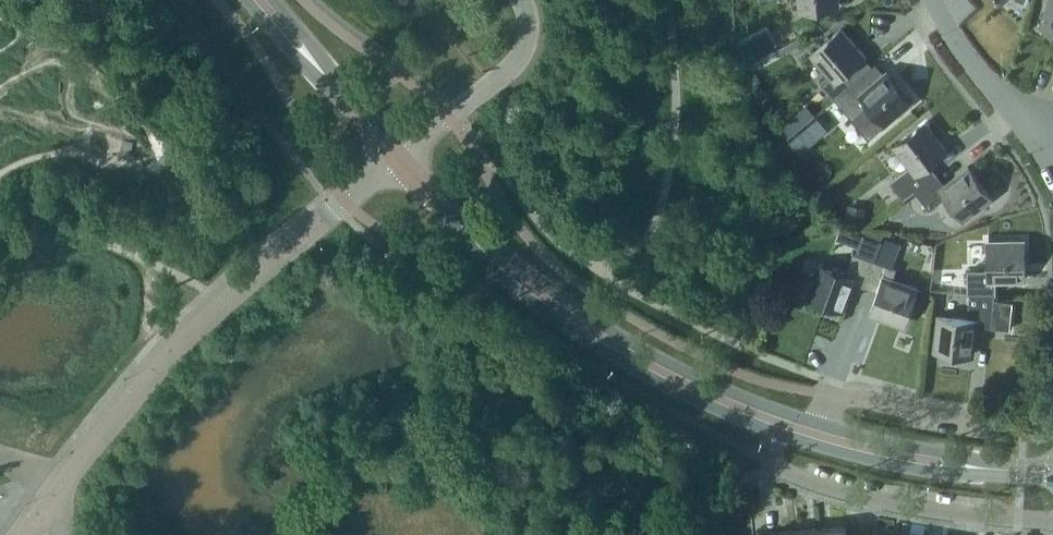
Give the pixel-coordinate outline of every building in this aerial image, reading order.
[(800,9),(839,5),(838,0),(799,0),(800,9)] [(1040,25),(1052,29),(1052,0),(1049,0),(1040,25)] [(841,28),(812,54),(828,73),(820,80),(835,98),(856,79),(855,79),(872,65),(863,55),(864,54),(841,28)] [(748,40),(738,45),(745,59),(759,51),(754,42),(748,40)] [(835,98),(853,119),(857,116),(872,134),(886,122),(886,123),(912,100),(886,70),(884,72),(876,61),(872,65),(855,79),(856,79),(835,98)] [(791,114),(778,125),(786,135),(799,124),(791,114)] [(827,128),(817,115),(788,139),(799,152),(827,128)] [(903,199),(915,190),(936,173),(928,163),(946,149),(925,121),(894,145),(910,165),(889,181),(903,199)] [(132,141),(122,138),(118,151),(129,154),(132,141)] [(945,184),(936,173),(915,190),(929,209),(947,195),(964,218),(992,197),(968,166),(945,184)] [(862,223),(866,207),(849,204),(845,220),(862,223)] [(858,246),(856,253),(860,255),(875,260),(879,246),(882,240),(869,235),(863,233),(858,246)] [(885,236),(876,260),(889,265),(898,240),(885,236)] [(970,293),(994,293),(996,293),(995,279),(1024,279),(1023,239),(988,240),(989,269),(967,270),(968,294),(970,293)] [(853,281),(866,286),(876,260),(875,260),(860,255),(856,253),(854,252),(846,273),(819,263),(806,295),(843,309),(853,281)] [(889,265),(876,260),(866,286),(878,291),(871,312),(903,324),(917,287),(893,278),(896,268),(889,265)] [(967,318),(939,315),(934,349),(973,354),(977,325),(991,326),(994,293),(970,293),(967,318)] [(1013,300),(996,298),(993,327),(1010,329),(1013,300)] [(845,525),(820,528),(821,534),(846,534),(845,525)]
